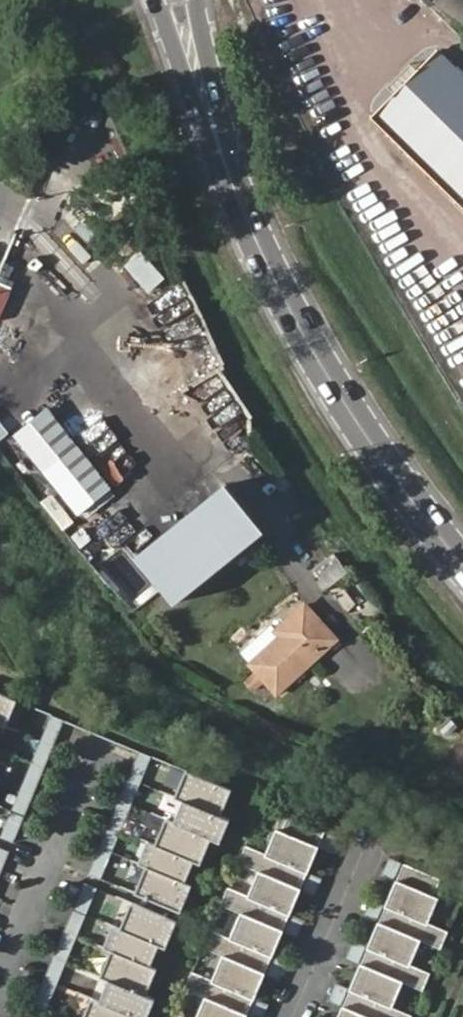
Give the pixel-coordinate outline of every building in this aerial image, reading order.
[(433,7),(462,27),(462,0),(437,0),(433,7)] [(462,202),(462,75),(441,55),(378,121),(462,202)] [(14,430),(72,509),(108,482),(48,403),(14,430)] [(211,534),(193,547),(204,562),(222,549),(211,534)] [(191,546),(152,571),(161,585),(200,560),(191,546)] [(288,636),(258,662),(283,692),(342,640),(313,604),(283,629),(288,636)] [(0,694),(0,725),(3,726),(13,699),(0,694)] [(45,729),(40,740),(53,745),(58,733),(45,729)] [(36,751),(31,763),(44,768),(49,756),(36,751)] [(132,767),(127,779),(140,784),(145,772),(132,767)] [(231,790),(188,773),(177,800),(186,804),(220,818),(231,790)] [(26,777),(21,789),(34,794),(38,782),(26,777)] [(123,789),(118,801),(131,806),(135,794),(123,789)] [(17,799),(13,811),(25,815),(30,804),(17,799)] [(220,818),(186,804),(177,826),(210,839),(219,843),(228,821),(220,818)] [(308,869),(324,826),(299,816),(287,811),(280,828),(276,826),(265,851),(308,869)] [(112,815),(107,827),(120,832),(125,820),(112,815)] [(177,826),(168,822),(158,847),(193,863),(200,866),(210,839),(177,826)] [(7,826),(2,837),(15,842),(19,831),(7,826)] [(103,837),(98,849),(110,854),(116,842),(103,837)] [(290,911),(308,869),(265,851),(245,843),(238,861),(258,870),(248,894),(290,911)] [(158,847),(149,844),(139,866),(149,869),(184,884),(193,863),(158,847)] [(92,863),(87,874),(100,880),(105,868),(92,863)] [(422,920),(440,878),(410,865),(404,881),(401,879),(397,890),(392,888),(385,904),(392,907),(422,920)] [(184,884),(149,869),(138,895),(180,913),(190,887),(184,884)] [(248,894),(227,885),(220,903),(240,912),(231,935),(264,949),(272,953),(273,953),(290,911),(248,894)] [(77,899),(72,911),(85,916),(89,904),(77,899)] [(176,923),(134,906),(123,932),(158,946),(165,949),(176,923)] [(422,920),(392,907),(386,922),(384,921),(379,931),(375,929),(368,946),(374,949),(405,961),(415,937),(439,948),(447,930),(422,920)] [(68,921),(63,932),(76,938),(81,926),(68,921)] [(231,935),(210,927),(203,945),(223,953),(213,978),(255,995),(272,953),(264,949),(231,935)] [(123,932),(114,928),(105,950),(114,953),(149,968),(158,946),(123,932)] [(57,946),(52,958),(65,964),(70,952),(57,946)] [(405,961),(374,949),(368,964),(366,963),(362,973),(357,971),(350,987),(357,990),(387,1003),(397,979),(422,989),(430,972),(405,961)] [(149,968),(114,953),(103,979),(112,983),(145,997),(156,971),(149,968)] [(48,968),(44,980),(56,985),(61,974),(48,968)] [(213,978),(192,969),(185,987),(205,996),(197,1016),(246,1016),(255,995),(213,978)] [(112,983),(103,1005),(133,1016),(147,1016),(154,1001),(145,997),(112,983)] [(357,990),(350,1006),(348,1005),(344,1015),(339,1013),(338,1016),(410,1016),(412,1013),(387,1003),(357,990)] [(37,995),(32,1007),(44,1012),(50,1000),(37,995)] [(94,1001),(88,1016),(133,1016),(103,1005),(94,1001)]
